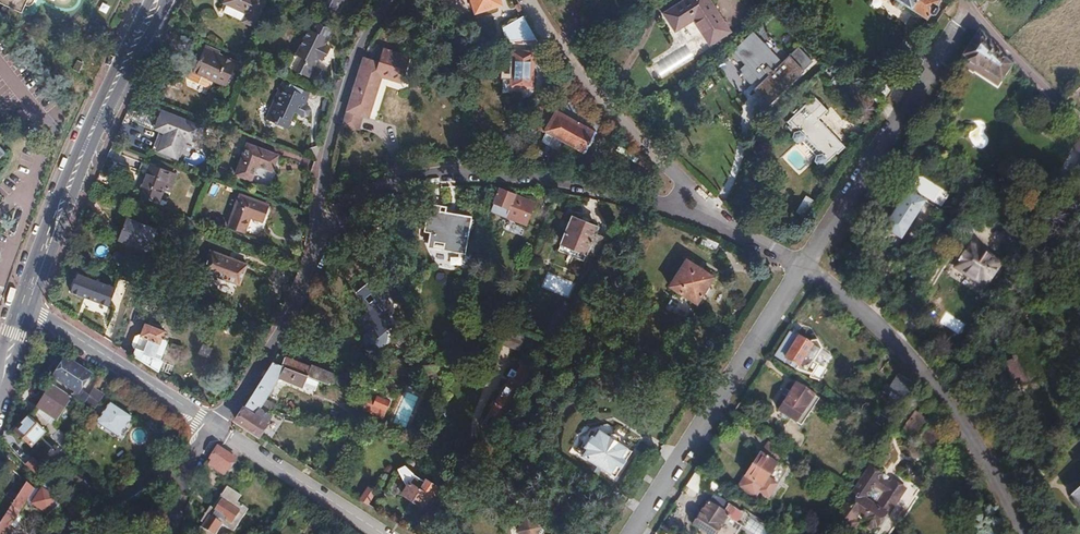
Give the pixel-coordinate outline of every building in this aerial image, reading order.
[(16,10),(21,0),(0,0),(0,2),(16,10)] [(264,2),(260,0),(227,0),(225,4),(227,5),(224,12),(253,26),(264,2)] [(319,4),(334,11),(340,0),(321,0),(319,4)] [(475,13),(502,5),(500,0),(471,0),(475,13)] [(729,33),(708,0),(682,0),(662,13),(674,31),(691,20),(708,47),(729,33)] [(931,14),(932,14),(935,14),(938,9),(937,6),(936,5),(939,0),(898,0),(927,19),(931,14)] [(535,39),(522,16),(499,23),(504,42),(535,39)] [(307,76),(312,65),(317,57),(322,60),(328,47),(322,45),(331,28),(313,19),(295,55),(293,54),(291,59),(293,60),(289,68),(307,76)] [(986,41),(978,32),(963,56),(968,59),(967,61),(977,68),(978,66),(1001,81),(996,87),(1019,103),(1034,88),(986,41)] [(768,104),(802,71),(789,57),(779,67),(749,36),(729,55),(743,69),(735,76),(741,82),(742,81),(748,87),(757,78),(761,82),(753,89),(768,104)] [(573,45),(578,51),(584,47),(580,40),(573,45)] [(235,64),(204,50),(195,72),(226,87),(235,64)] [(344,121),(343,127),(357,131),(361,116),(368,118),(381,77),(400,84),(409,59),(383,50),(379,63),(364,59),(344,121)] [(532,54),(513,53),(511,86),(531,87),(532,54)] [(79,73),(83,64),(75,59),(71,69),(79,73)] [(977,68),(967,61),(963,66),(971,72),(972,71),(996,87),(1001,81),(978,66),(977,68)] [(310,78),(315,67),(312,65),(307,76),(310,78)] [(326,72),(315,67),(310,78),(308,82),(319,87),(326,72)] [(302,105),(305,97),(279,85),(264,119),(284,129),(291,112),(301,117),(305,115),(307,110),(305,107),(302,105)] [(328,112),(331,102),(323,100),(320,110),(328,112)] [(806,138),(827,161),(836,153),(837,154),(844,148),(818,120),(821,116),(808,103),(787,122),(790,125),(788,128),(792,131),(802,142),(806,138)] [(581,155),(583,156),(585,153),(588,154),(589,151),(587,151),(595,134),(597,135),(598,132),(596,131),(597,128),(595,128),(594,131),(555,112),(553,116),(537,108),(531,120),(547,128),(540,143),(559,152),(564,143),(583,152),(581,155)] [(157,120),(158,121),(167,126),(164,133),(163,136),(158,134),(152,150),(177,160),(185,141),(195,145),(202,126),(160,111),(157,120)] [(167,126),(158,121),(155,130),(164,133),(167,126)] [(278,155),(253,145),(248,143),(235,174),(251,180),(258,165),(272,170),(278,155)] [(1079,178),(1079,158),(1066,180),(1075,186),(1079,178)] [(157,203),(168,173),(151,166),(140,196),(157,203)] [(200,170),(197,176),(203,178),(205,172),(200,170)] [(911,190),(943,206),(950,191),(918,176),(911,190)] [(491,213),(529,227),(537,205),(500,191),(491,213)] [(924,204),(907,193),(883,230),(900,241),(924,204)] [(803,195),(794,213),(804,218),(813,200),(803,195)] [(264,224),(269,208),(242,199),(230,230),(245,236),(252,220),(264,224)] [(453,249),(466,251),(472,215),(440,210),(441,204),(430,202),(425,230),(431,231),(430,238),(454,242),(453,249)] [(997,213),(983,204),(975,216),(990,225),(997,213)] [(1036,225),(1037,218),(1038,218),(1038,210),(1028,210),(1028,218),(1029,218),(1029,225),(1036,225)] [(148,252),(156,230),(126,218),(118,240),(148,252)] [(588,252),(605,259),(616,242),(595,234),(597,229),(572,219),(559,251),(584,262),(588,252)] [(193,221),(190,228),(199,231),(202,224),(193,221)] [(700,246),(716,253),(720,244),(704,237),(700,246)] [(985,287),(1000,264),(970,244),(955,267),(985,287)] [(249,289),(256,271),(221,257),(213,276),(249,289)] [(668,285),(696,303),(714,277),(685,259),(668,285)] [(547,272),(542,286),(569,297),(575,283),(547,272)] [(108,307),(114,289),(73,274),(67,293),(108,307)] [(367,349),(381,351),(388,345),(389,335),(387,333),(391,330),(392,324),(388,319),(392,315),(393,310),(387,302),(393,298),(393,291),(388,285),(379,293),(373,286),(368,290),(366,287),(358,293),(357,298),(369,313),(362,319),(361,326),(368,335),(363,339),(363,343),(367,349)] [(1000,320),(1016,294),(1009,289),(993,315),(1000,320)] [(557,334),(573,310),(574,308),(567,304),(562,311),(560,310),(548,329),(557,334)] [(946,312),(939,322),(958,334),(965,324),(946,312)] [(144,364),(157,372),(161,362),(158,359),(165,342),(164,340),(160,338),(163,330),(143,326),(139,337),(136,337),(133,338),(130,346),(132,349),(134,350),(132,356),(144,364)] [(541,339),(552,342),(557,334),(548,329),(541,339)] [(801,372),(821,379),(826,371),(814,363),(823,350),(819,343),(812,343),(811,345),(798,337),(797,338),(789,332),(774,355),(801,372)] [(537,351),(544,355),(551,344),(544,340),(537,351)] [(1034,390),(1024,349),(1022,343),(1012,346),(1014,351),(1006,353),(1009,362),(1005,363),(1009,379),(1018,377),(1023,393),(1034,390)] [(1032,347),(1024,349),(1034,390),(1043,388),(1032,347)] [(276,355),(271,363),(305,376),(313,379),(328,385),(330,380),(331,377),(305,367),(276,355)] [(81,405),(87,395),(78,389),(87,374),(65,360),(53,379),(55,380),(51,385),(71,398),(81,405)] [(359,372),(360,378),(367,379),(397,377),(412,376),(412,368),(404,369),(404,362),(390,363),(390,370),(359,372)] [(271,363),(242,410),(253,416),(257,410),(258,409),(263,411),(271,412),(270,406),(269,404),(262,401),(277,378),(301,387),(305,376),(271,363)] [(307,364),(305,367),(331,377),(332,374),(307,364)] [(495,431),(499,425),(534,371),(525,365),(520,373),(517,371),(514,376),(512,375),(501,392),(502,393),(498,400),(496,399),(493,404),(495,405),(493,409),(494,409),(486,422),(487,427),(495,431)] [(412,368),(412,376),(450,373),(450,366),(412,368)] [(888,392),(901,401),(912,384),(899,375),(888,392)] [(325,392),(328,385),(313,379),(310,386),(325,392)] [(328,385),(340,390),(345,388),(347,387),(330,380),(328,385)] [(778,409),(800,423),(809,411),(812,413),(821,400),(795,383),(778,409)] [(56,420),(71,398),(51,385),(37,408),(56,420)] [(101,395),(91,389),(87,395),(81,405),(90,411),(101,395)] [(408,421),(417,397),(406,392),(396,417),(408,421)] [(372,394),(368,403),(375,406),(379,397),(372,394)] [(375,406),(368,403),(365,409),(384,418),(391,403),(379,397),(375,406)] [(116,438),(130,418),(110,405),(96,425),(116,438)] [(915,439),(931,449),(941,433),(925,422),(928,417),(913,408),(897,432),(913,441),(915,439)] [(29,417),(43,430),(49,424),(35,410),(29,417)] [(234,421),(257,436),(269,416),(257,410),(253,416),(242,410),(234,421)] [(30,448),(45,432),(43,430),(29,417),(28,417),(14,431),(30,448)] [(89,434),(82,430),(73,443),(81,448),(89,434)] [(583,456),(610,473),(627,447),(600,430),(583,456)] [(218,447),(211,459),(213,461),(211,464),(223,473),(225,469),(227,470),(234,458),(218,447)] [(759,491),(769,497),(788,467),(781,462),(779,465),(775,463),(779,456),(770,450),(766,457),(760,453),(738,486),(756,496),(759,491)] [(209,463),(206,467),(220,477),(223,473),(211,464),(209,463)] [(876,524),(880,526),(888,514),(886,514),(904,486),(900,484),(901,482),(896,479),(895,480),(891,478),(889,480),(885,478),(887,475),(884,473),(881,476),(879,474),(881,472),(878,471),(878,468),(873,465),(871,466),(869,465),(834,520),(854,532),(860,524),(856,521),(859,517),(863,519),(861,522),(868,526),(870,524),(873,525),(875,525),(876,524)] [(692,474),(685,487),(696,494),(704,481),(692,474)] [(424,507),(429,510),(441,491),(436,488),(437,487),(427,481),(426,482),(416,476),(410,484),(400,478),(393,488),(423,508),(424,507)] [(34,491),(18,515),(22,519),(24,516),(40,526),(55,513),(55,501),(54,494),(51,485),(47,480),(41,488),(36,485),(33,489),(34,491)] [(1069,492),(1079,504),(1079,481),(1069,492)] [(6,532),(18,515),(34,491),(33,489),(27,484),(23,489),(22,490),(14,502),(0,523),(0,533),(9,533),(6,532)] [(22,490),(16,486),(8,498),(14,502),(22,490)] [(202,533),(215,533),(217,530),(214,528),(218,522),(231,531),(246,507),(235,500),(239,494),(226,486),(217,501),(219,503),(215,509),(210,506),(200,521),(202,522),(197,530),(202,533)] [(360,499),(368,504),(376,491),(368,487),(360,499)] [(625,506),(631,497),(615,487),(610,496),(625,506)] [(708,533),(717,533),(729,515),(724,511),(729,503),(714,493),(694,525),(708,533)] [(546,499),(542,506),(548,510),(545,514),(551,518),(552,519),(560,508),(546,499)] [(542,506),(536,502),(533,506),(532,505),(522,521),(537,530),(541,524),(545,527),(551,518),(545,514),(548,510),(542,506)] [(772,533),(747,518),(742,526),(754,533),(772,533)] [(834,527),(828,523),(830,520),(827,518),(816,533),(829,533),(834,527)]
